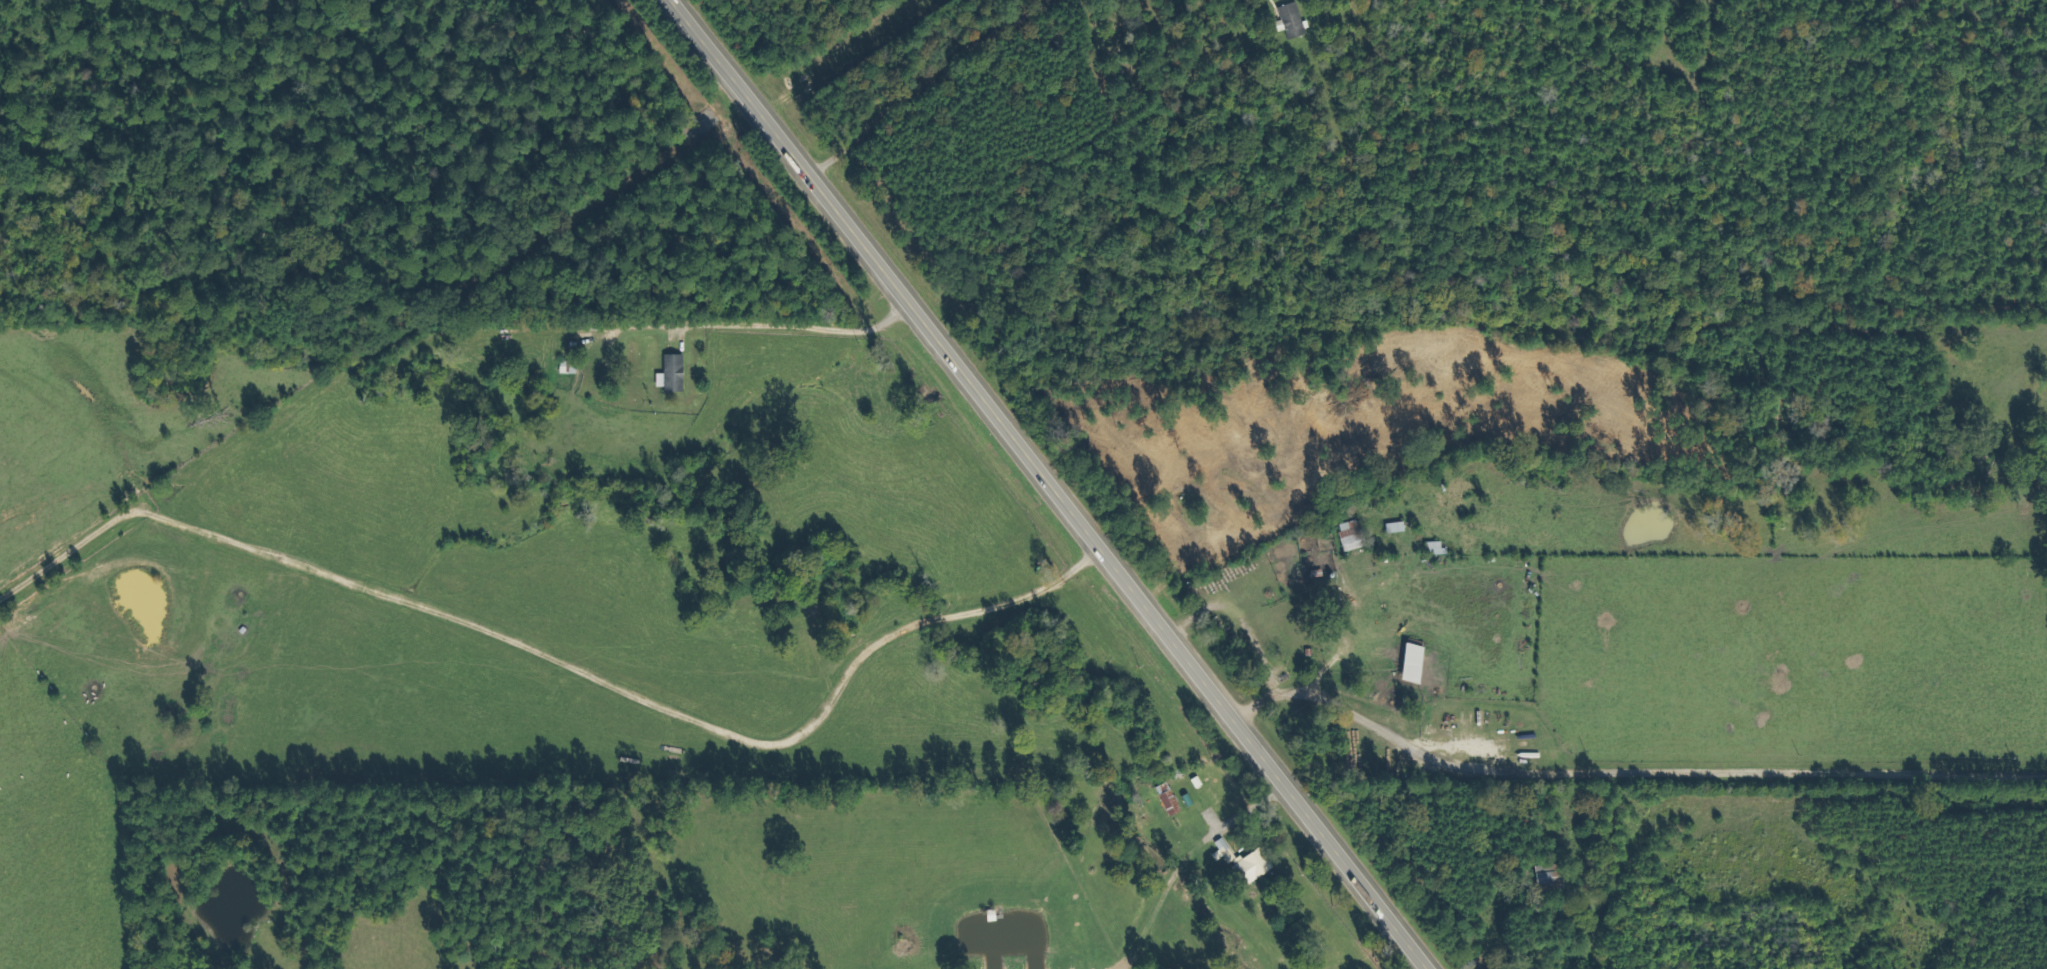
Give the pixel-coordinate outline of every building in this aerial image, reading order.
[(1273,6),(1282,39),(1301,34),(1292,1),(1273,6)] [(659,391),(678,391),(678,354),(659,354),(659,391)] [(1361,546),(1355,519),(1332,524),(1339,551),(1361,546)] [(1399,532),(1399,523),(1381,523),(1381,532),(1399,532)] [(1442,554),(1442,541),(1421,541),(1421,554),(1442,554)] [(1414,682),(1418,644),(1398,642),(1395,680),(1414,682)] [(1150,787),(1165,816),(1177,810),(1163,781),(1150,787)] [(1269,866),(1255,845),(1233,859),(1218,837),(1210,842),(1215,849),(1209,853),(1214,862),(1220,858),(1239,886),(1269,866)] [(1557,864),(1531,864),(1531,888),(1557,888),(1557,864)]
